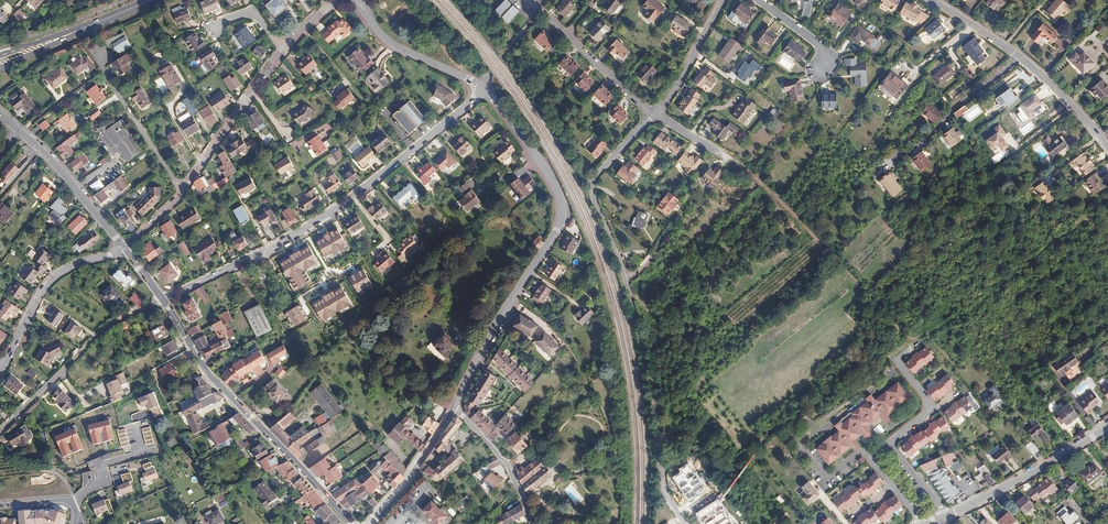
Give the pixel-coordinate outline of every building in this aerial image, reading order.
[(12,16),(8,12),(9,10),(5,6),(7,5),(3,1),(2,2),(0,0),(0,17),(1,18),(3,17),(7,21),(12,16)] [(203,5),(207,16),(221,11),(217,0),(203,5)] [(233,8),(246,0),(228,0),(233,8)] [(275,18),(289,8),(283,0),(277,0),(275,2),(273,0),(269,0),(267,2),(268,4),(266,5),(275,18)] [(510,0),(505,0),(493,12),(506,26),(521,11),(510,0)] [(571,0),(569,0),(561,10),(569,17),(578,7),(571,0)] [(618,0),(613,0),(606,10),(614,17),(623,4),(618,0)] [(650,13),(646,19),(656,25),(660,19),(661,20),(667,10),(653,0),(651,0),(645,9),(650,13)] [(808,3),(806,18),(814,19),(817,1),(822,2),(822,0),(801,0),(801,1),(808,3)] [(902,14),(908,4),(902,0),(891,0),(888,6),(889,6),(896,11),(902,14)] [(1002,0),(988,0),(986,2),(997,12),(1005,2),(1002,0)] [(1065,0),(1055,0),(1047,10),(1055,18),(1065,7),(1070,11),(1073,7),(1065,0)] [(921,4),(920,5),(915,2),(909,13),(924,23),(925,21),(930,24),(938,17),(930,13),(930,12),(926,9),(927,8),(921,4)] [(855,14),(843,5),(832,18),(838,23),(839,21),(847,27),(850,22),(849,22),(855,14)] [(22,17),(27,12),(22,6),(17,11),(22,17)] [(744,6),(738,14),(746,20),(744,22),(750,26),(757,16),(744,6)] [(886,10),(894,14),(896,11),(889,6),(886,10)] [(194,22),(190,11),(176,16),(179,26),(188,22),(189,24),(194,22)] [(682,35),(686,38),(694,27),(680,18),(674,27),(683,33),(682,35)] [(932,32),(941,41),(954,29),(949,23),(946,25),(943,22),(932,32)] [(328,30),(330,32),(323,37),(329,44),(341,35),(345,39),(352,33),(351,32),(353,31),(347,24),(337,23),(328,30)] [(612,30),(604,23),(593,36),(601,43),(612,30)] [(1057,35),(1043,23),(1032,36),(1038,41),(1043,35),(1051,42),(1057,35)] [(1096,29),(1101,34),(1107,29),(1102,23),(1096,29)] [(774,31),(769,27),(765,33),(762,37),(761,35),(758,39),(759,41),(760,42),(760,43),(762,45),(763,44),(764,45),(767,40),(775,45),(781,37),(773,32),(774,31)] [(246,28),(235,36),(245,49),(256,41),(246,28)] [(874,49),(880,42),(862,28),(853,40),(861,46),(865,42),(874,49)] [(550,33),(547,31),(539,40),(550,50),(558,42),(549,35),(550,33)] [(113,39),(113,38),(108,41),(111,47),(115,45),(120,54),(133,48),(126,34),(122,37),(121,35),(117,38),(117,37),(113,39)] [(206,48),(203,43),(201,45),(195,36),(186,43),(194,56),(206,48)] [(1060,38),(1055,43),(1062,51),(1067,46),(1060,38)] [(721,58),(731,65),(744,46),(734,39),(721,58)] [(626,61),(633,54),(621,41),(611,51),(616,57),(619,54),(626,61)] [(978,62),(987,55),(977,42),(967,49),(978,62)] [(803,63),(809,55),(805,52),(806,52),(795,43),(787,52),(800,61),(800,60),(803,63)] [(266,53),(257,47),(252,54),(261,60),(266,53)] [(354,67),(356,67),(363,74),(372,66),(371,65),(373,63),(368,57),(366,59),(358,49),(348,57),(353,63),(352,64),(354,67)] [(216,58),(212,52),(201,59),(210,73),(218,68),(212,60),(216,58)] [(1094,63),(1083,52),(1073,63),(1083,73),(1094,63)] [(298,64),(305,74),(317,64),(307,53),(303,56),(305,58),(298,64)] [(119,60),(111,65),(114,70),(117,68),(118,70),(116,71),(119,77),(126,73),(127,75),(130,74),(129,72),(131,71),(128,65),(132,63),(128,56),(119,60)] [(581,64),(578,66),(576,63),(570,57),(562,64),(574,76),(584,67),(581,64)] [(91,71),(95,68),(87,58),(83,61),(80,58),(69,66),(77,76),(87,67),(91,71)] [(233,66),(241,77),(252,68),(244,58),(233,66)] [(768,70),(753,59),(750,64),(748,63),(741,72),(744,74),(740,78),(748,83),(751,79),(753,80),(759,71),(764,75),(768,70)] [(854,78),(859,78),(859,89),(869,89),(868,68),(859,68),(859,61),(849,61),(849,68),(854,68),(854,78)] [(659,71),(651,64),(640,76),(648,83),(659,71)] [(101,71),(98,68),(91,73),(94,76),(101,71)] [(182,84),(172,68),(161,74),(166,83),(168,81),(173,89),(182,84)] [(67,78),(60,69),(46,80),(54,89),(67,78)] [(366,80),(378,94),(391,84),(378,69),(366,80)] [(954,71),(953,69),(938,81),(939,82),(954,71)] [(718,76),(710,71),(706,76),(703,80),(702,79),(701,78),(696,85),(705,91),(707,88),(711,88),(714,91),(719,84),(715,80),(718,76)] [(954,71),(939,82),(944,89),(959,77),(954,71)] [(967,74),(972,80),(975,78),(970,71),(967,74)] [(590,93),(598,85),(594,81),(590,78),(592,76),(588,72),(580,81),(584,85),(582,86),(590,93)] [(284,93),(295,85),(288,75),(281,81),(280,79),(276,83),(284,93)] [(232,92),(241,86),(235,76),(225,82),(232,92)] [(895,76),(884,88),(901,101),(914,86),(907,81),(904,84),(895,76)] [(1089,90),(1094,95),(1096,94),(1097,93),(1099,95),(1098,96),(1101,101),(1107,95),(1107,88),(1101,80),(1089,90)] [(792,91),(795,103),(806,101),(802,81),(786,84),(788,92),(792,91)] [(316,89),(311,82),(307,85),(312,91),(316,89)] [(95,84),(86,91),(95,104),(105,97),(101,92),(102,92),(99,87),(98,88),(95,84)] [(609,90),(610,89),(607,86),(598,95),(610,107),(617,98),(609,90)] [(152,104),(143,89),(129,97),(133,104),(139,101),(143,109),(152,104)] [(335,104),(340,111),(345,107),(356,99),(349,89),(338,98),(340,100),(335,104)] [(429,90),(426,96),(428,97),(427,101),(434,105),(438,108),(437,109),(442,111),(446,103),(446,100),(438,95),(429,90)] [(703,104),(701,103),(705,98),(695,91),(691,96),(693,97),(689,102),(687,100),(683,105),(685,107),(682,110),(692,118),(703,104)] [(1016,94),(1014,91),(998,102),(1003,109),(1008,106),(1010,109),(1021,101),(1019,98),(1018,99),(1015,95),(1016,94)] [(229,105),(221,92),(207,101),(215,114),(229,105)] [(16,112),(23,106),(28,112),(34,107),(24,93),(10,104),(16,112)] [(840,109),(840,96),(825,96),(825,109),(840,109)] [(1023,108),(1031,119),(1046,109),(1038,98),(1023,108)] [(416,129),(427,120),(410,101),(400,110),(401,112),(399,114),(397,112),(393,116),(409,135),(416,129)] [(760,108),(751,102),(749,105),(747,104),(743,109),(736,118),(747,127),(755,117),(754,117),(760,108)] [(625,126),(633,118),(629,114),(626,111),(627,109),(624,105),(615,114),(619,118),(618,119),(625,126)] [(933,106),(926,115),(939,125),(946,117),(933,106)] [(200,112),(209,128),(218,123),(208,107),(200,112)] [(314,112),(306,107),(304,111),(301,113),(300,112),(293,117),(299,126),(311,118),(314,112)] [(962,121),(972,113),(969,108),(958,116),(962,121)] [(99,113),(96,110),(87,117),(90,120),(99,113)] [(261,125),(254,113),(244,120),(251,131),(261,125)] [(65,115),(57,121),(66,133),(74,126),(65,115)] [(490,125),(483,117),(475,123),(474,122),(470,125),(478,135),(490,125)] [(180,125),(188,138),(200,130),(192,118),(180,125)] [(44,121),(38,126),(42,132),(49,127),(44,121)] [(743,131),(732,124),(729,129),(717,121),(713,127),(720,133),(718,136),(726,142),(733,132),(739,136),(743,131)] [(127,164),(145,152),(134,135),(131,137),(121,122),(117,125),(115,122),(110,126),(109,123),(98,130),(102,135),(100,137),(114,157),(119,153),(127,164)] [(996,131),(999,135),(989,143),(995,151),(1000,148),(1004,153),(1010,149),(1006,143),(1005,143),(1003,140),(1008,137),(1001,128),(996,131)] [(953,150),(963,143),(954,131),(945,138),(953,150)] [(172,148),(183,142),(177,132),(166,137),(172,148)] [(373,144),(381,153),(393,143),(385,134),(373,144)] [(669,137),(668,139),(662,134),(654,144),(660,149),(661,147),(666,151),(668,148),(671,148),(673,149),(674,154),(677,157),(683,149),(669,137)] [(266,135),(261,137),(266,145),(270,142),(266,135)] [(461,135),(451,144),(459,154),(465,150),(463,147),(468,143),(461,135)] [(73,154),(67,146),(75,140),(72,136),(56,149),(59,152),(58,154),(61,159),(63,157),(65,160),(73,154)] [(1075,147),(1067,136),(1052,148),(1060,159),(1075,147)] [(312,150),(313,149),(317,157),(328,151),(319,137),(309,143),(309,144),(309,145),(312,150)] [(590,149),(600,158),(603,155),(601,153),(604,150),(610,144),(602,137),(590,149)] [(510,152),(514,149),(506,139),(502,142),(503,144),(492,152),(500,162),(511,153),(510,152)] [(231,146),(233,148),(228,150),(233,158),(245,151),(240,141),(231,146)] [(656,152),(648,145),(645,148),(644,147),(640,151),(639,150),(637,153),(638,154),(634,158),(643,165),(646,162),(648,161),(649,160),(649,157),(652,154),(653,156),(656,152)] [(356,158),(364,168),(371,162),(370,161),(377,155),(370,147),(356,158)] [(437,159),(438,164),(444,171),(449,166),(450,168),(454,165),(455,166),(460,163),(448,150),(437,159)] [(337,162),(343,158),(339,151),(333,156),(337,162)] [(1093,174),(1102,168),(1098,162),(1099,161),(1096,157),(1094,158),(1090,152),(1079,160),(1084,167),(1087,165),(1093,174)] [(221,166),(218,168),(224,179),(234,174),(222,153),(215,157),(221,166)] [(691,161),(692,159),(686,154),(678,163),(686,170),(685,172),(691,177),(702,163),(697,159),(696,161),(694,163),(691,161)] [(925,175),(934,169),(924,154),(915,161),(925,175)] [(88,164),(83,157),(71,166),(76,173),(88,164)] [(107,161),(105,157),(98,162),(101,166),(107,161)] [(277,166),(283,176),(291,171),(292,173),(296,170),(295,169),(296,168),(290,158),(277,166)] [(348,161),(338,168),(341,173),(345,170),(346,172),(343,175),(343,176),(354,168),(348,161)] [(430,161),(423,168),(422,166),(415,172),(420,178),(418,180),(424,187),(432,180),(430,177),(438,170),(430,161)] [(640,169),(631,162),(627,167),(625,166),(619,174),(632,184),(634,182),(635,182),(639,177),(635,175),(640,169)] [(1,182),(6,187),(19,172),(12,165),(2,177),(4,179),(1,182)] [(52,172),(47,167),(42,174),(47,178),(52,172)] [(719,192),(726,182),(722,179),(727,172),(722,168),(718,173),(713,169),(704,180),(709,183),(709,182),(714,186),(713,187),(719,192)] [(359,178),(354,171),(345,178),(350,186),(359,178)] [(324,186),(329,193),(342,184),(334,173),(327,178),(329,182),(324,186)] [(1103,173),(1092,181),(1101,194),(1107,189),(1107,184),(1105,180),(1107,179),(1103,173)] [(529,176),(521,182),(528,190),(536,184),(529,176)] [(894,200),(904,193),(891,176),(882,183),(894,200)] [(121,193),(128,188),(121,177),(94,196),(101,206),(108,200),(103,194),(107,191),(109,193),(116,188),(121,193)] [(192,185),(196,194),(214,184),(211,179),(204,182),(202,178),(193,183),(192,185)] [(521,182),(518,178),(511,184),(522,198),(530,193),(528,190),(521,182)] [(100,179),(90,184),(94,192),(104,187),(100,179)] [(257,189),(252,180),(237,188),(241,196),(245,193),(246,195),(257,189)] [(422,195),(410,181),(392,196),(399,205),(411,195),(415,200),(422,195)] [(469,211),(482,200),(467,182),(460,188),(467,196),(461,201),(469,211)] [(1047,200),(1051,205),(1052,204),(1059,199),(1056,194),(1058,193),(1054,188),(1053,189),(1048,182),(1039,189),(1044,195),(1042,196),(1046,202),(1047,200)] [(45,204),(52,194),(42,186),(34,196),(45,204)] [(140,217),(160,199),(160,188),(148,189),(148,195),(133,208),(140,217)] [(302,202),(305,207),(303,208),(306,214),(314,209),(314,210),(322,204),(314,192),(308,196),(309,198),(302,202)] [(680,199),(671,192),(668,196),(668,195),(659,206),(669,214),(673,209),(675,211),(680,205),(678,203),(680,200),(680,199)] [(64,202),(59,198),(50,208),(53,211),(48,216),(52,219),(54,219),(54,222),(58,226),(63,220),(63,221),(66,217),(63,215),(67,211),(60,205),(64,202)] [(376,205),(374,203),(369,207),(378,218),(389,209),(382,200),(376,205)] [(14,216),(2,205),(0,207),(0,220),(6,225),(14,216)] [(249,221),(241,207),(231,212),(239,227),(249,221)] [(290,226),(298,222),(290,207),(282,212),(286,218),(281,221),(285,227),(289,225),(290,226)] [(199,220),(193,209),(174,220),(180,231),(199,220)] [(134,225),(124,212),(117,217),(127,231),(134,225)] [(278,222),(272,212),(261,219),(265,227),(272,223),(272,225),(278,222)] [(640,214),(638,223),(635,222),(634,229),(641,230),(641,228),(645,229),(648,215),(640,214)] [(80,216),(68,226),(75,234),(87,224),(80,216)] [(353,224),(352,222),(347,225),(354,236),(366,228),(360,219),(353,224)] [(165,240),(175,234),(168,223),(158,229),(165,240)] [(459,232),(455,227),(450,232),(454,237),(459,232)] [(329,261),(349,249),(338,229),(318,241),(329,261)] [(581,238),(571,232),(567,237),(569,239),(564,246),(573,252),(581,238)] [(91,234),(78,244),(83,250),(86,248),(88,249),(93,245),(93,247),(97,244),(97,243),(97,242),(100,239),(95,233),(92,236),(91,234)] [(401,247),(407,255),(421,244),(413,235),(402,244),(403,245),(401,247)] [(538,235),(533,241),(539,248),(543,241),(538,235)] [(234,243),(239,251),(248,246),(243,238),(234,243)] [(187,256),(191,253),(182,239),(178,241),(187,256)] [(219,248),(214,239),(196,250),(202,259),(203,259),(205,261),(206,262),(210,260),(210,258),(209,255),(216,251),(216,250),(219,248)] [(147,264),(161,253),(157,249),(153,252),(147,244),(138,251),(147,264)] [(292,258),(282,264),(297,291),(312,282),(306,271),(317,265),(317,263),(319,262),(310,247),(303,252),(302,250),(291,257),(292,258)] [(34,259),(38,262),(36,266),(39,268),(45,274),(48,270),(44,267),(52,257),(43,249),(34,259)] [(391,255),(387,258),(379,265),(378,267),(384,273),(385,272),(392,266),(394,268),(399,264),(391,255)] [(378,263),(379,265),(387,258),(386,257),(378,263)] [(566,264),(557,258),(548,272),(557,278),(566,264)] [(165,285),(177,277),(167,264),(156,273),(165,285)] [(263,264),(251,271),(261,288),(273,281),(263,264)] [(41,276),(42,277),(45,274),(39,268),(36,271),(30,266),(22,277),(33,286),(41,276)] [(119,271),(113,278),(125,290),(133,281),(129,276),(127,278),(119,271)] [(353,278),(350,280),(358,295),(372,287),(365,272),(362,274),(362,273),(357,275),(353,278)] [(536,298),(545,303),(555,289),(545,283),(543,287),(542,286),(539,291),(540,291),(536,298)] [(27,298),(30,294),(19,285),(11,295),(20,302),(24,296),(27,298)] [(110,287),(99,298),(110,309),(121,298),(110,287)] [(207,305),(212,302),(210,298),(204,288),(195,292),(201,300),(204,299),(207,305)] [(314,307),(322,322),(325,320),(326,322),(336,316),(335,315),(339,312),(340,314),(350,309),(349,307),(352,305),(343,290),(336,295),(333,290),(328,294),(322,297),(324,301),(314,307)] [(139,310),(147,306),(137,295),(131,301),(139,310)] [(187,311),(186,311),(192,322),(201,317),(196,307),(197,307),(192,299),(190,300),(189,299),(186,301),(185,303),(183,304),(187,311)] [(598,309),(590,302),(584,309),(583,307),(578,312),(586,321),(598,309)] [(3,313),(0,317),(0,318),(7,323),(10,319),(15,322),(21,313),(8,303),(5,307),(7,309),(3,314),(3,313)] [(301,309),(300,306),(285,314),(292,328),(307,321),(306,318),(307,318),(304,313),(302,309),(301,309)] [(258,307),(243,314),(255,339),(270,331),(258,307)] [(49,324),(57,330),(65,318),(57,313),(49,324)] [(540,326),(523,315),(516,326),(520,329),(520,330),(528,335),(529,334),(533,337),(540,326)] [(231,321),(228,317),(222,321),(227,332),(226,332),(229,338),(234,335),(228,323),(231,321)] [(221,320),(210,326),(212,330),(216,328),(222,340),(220,341),(221,342),(211,347),(205,336),(195,341),(206,359),(207,360),(216,355),(215,355),(238,342),(234,335),(229,338),(226,332),(227,332),(222,321),(221,320)] [(126,335),(134,330),(128,321),(120,326),(126,335)] [(160,343),(170,337),(163,324),(153,330),(160,343)] [(73,326),(66,336),(73,341),(76,336),(80,339),(84,333),(73,326)] [(192,336),(202,331),(200,327),(198,328),(197,326),(189,331),(192,336)] [(547,331),(538,341),(542,344),(541,345),(547,352),(548,351),(552,355),(562,346),(547,331)] [(448,338),(443,334),(433,345),(438,349),(437,351),(447,359),(452,353),(450,352),(454,347),(446,340),(448,338)] [(173,344),(163,349),(168,359),(179,353),(173,344)] [(268,355),(275,366),(282,361),(280,358),(288,354),(285,346),(268,355)] [(47,351),(46,354),(42,352),(36,362),(48,367),(54,359),(63,355),(58,347),(47,351)] [(935,358),(926,347),(923,350),(920,352),(922,355),(919,358),(925,365),(935,358)] [(493,361),(497,365),(498,364),(502,368),(501,369),(505,373),(506,372),(514,380),(513,381),(522,389),(523,388),(527,392),(535,383),(500,350),(493,361)] [(265,356),(262,351),(247,360),(253,370),(258,376),(264,373),(259,364),(260,364),(261,364),(267,360),(265,356)] [(1065,367),(1067,370),(1073,380),(1083,373),(1077,365),(1082,361),(1075,352),(1071,355),(1064,360),(1057,365),(1060,370),(1065,367)] [(913,358),(910,360),(907,362),(907,365),(914,374),(925,365),(919,358),(915,361),(913,358)] [(247,360),(246,359),(242,361),(233,366),(233,367),(240,379),(244,385),(249,382),(245,376),(244,378),(242,376),(248,372),(249,373),(253,370),(247,360)] [(225,366),(219,371),(223,374),(228,369),(225,366)] [(170,367),(160,372),(167,385),(177,379),(170,367)] [(220,378),(230,389),(235,384),(234,383),(237,380),(237,381),(240,379),(233,367),(228,370),(220,378)] [(286,374),(282,370),(276,375),(281,380),(286,374)] [(493,386),(498,379),(486,371),(483,377),(478,385),(473,393),(464,405),(469,408),(473,408),(475,405),(478,407),(480,404),(481,405),(490,391),(488,390),(492,385),(493,386)] [(514,380),(506,372),(505,373),(513,381),(514,380)] [(29,373),(26,377),(32,382),(35,379),(34,378),(32,376),(29,373)] [(947,387),(949,389),(953,387),(957,384),(948,374),(938,382),(944,389),(947,387)] [(112,396),(110,397),(112,403),(122,399),(121,396),(124,395),(121,388),(128,385),(123,375),(116,379),(117,383),(107,388),(112,396)] [(202,389),(191,395),(197,406),(217,395),(204,382),(202,378),(197,381),(198,383),(201,387),(202,389)] [(12,381),(5,389),(15,397),(22,390),(12,381)] [(283,407),(291,398),(273,381),(265,390),(283,407)] [(936,400),(939,397),(943,395),(940,392),(944,389),(938,382),(927,390),(936,400)] [(198,383),(188,388),(190,393),(201,387),(198,383)] [(865,435),(866,437),(874,431),(874,430),(885,421),(888,425),(893,420),(890,416),(897,411),(898,411),(905,405),(904,404),(912,398),(899,383),(891,389),(885,395),(884,395),(877,401),(873,396),(867,400),(869,402),(862,408),(859,404),(851,411),(856,416),(845,425),(842,423),(837,427),(842,432),(835,438),(834,438),(826,444),(827,445),(819,451),(832,467),(840,460),(855,448),(858,453),(864,448),(858,441),(865,435)] [(323,385),(312,394),(332,420),(345,413),(323,385)] [(59,390),(52,397),(60,405),(59,406),(65,413),(74,404),(59,390)] [(176,400),(186,395),(183,390),(173,395),(176,400)] [(152,392),(137,398),(141,408),(149,405),(154,418),(162,415),(152,392)] [(1005,400),(998,392),(985,402),(992,410),(1005,400)] [(1102,401),(1095,392),(1082,403),(1090,414),(1095,410),(1093,407),(1102,401)] [(225,400),(219,394),(217,395),(197,406),(183,413),(186,420),(189,419),(195,436),(197,435),(203,432),(209,429),(202,412),(225,400)] [(444,394),(438,405),(448,409),(453,398),(444,394)] [(967,396),(962,399),(959,402),(961,404),(957,406),(964,414),(975,406),(967,396)] [(1067,428),(1070,426),(1072,429),(1080,423),(1077,419),(1080,416),(1071,405),(1059,413),(1062,417),(1059,418),(1067,428)] [(955,409),(953,406),(949,409),(945,412),(953,422),(964,414),(957,406),(955,409)] [(483,427),(490,434),(497,425),(493,422),(494,420),(482,411),(481,412),(478,410),(476,413),(473,411),(469,411),(468,414),(472,418),(483,427)] [(298,441),(307,435),(302,428),(292,437),(285,430),(297,419),(292,413),(278,423),(272,429),(281,438),(289,447),(297,440),(298,441)] [(216,446),(223,443),(228,452),(236,448),(241,453),(244,451),(251,446),(248,442),(243,446),(239,441),(234,444),(227,429),(238,422),(244,429),(250,434),(252,436),(257,431),(244,419),(240,414),(217,428),(218,430),(210,434),(216,446)] [(403,431),(411,440),(422,450),(424,452),(428,446),(417,437),(416,438),(413,436),(414,434),(410,430),(417,423),(410,414),(403,421),(408,427),(403,431)] [(508,414),(497,425),(490,434),(495,439),(500,433),(499,432),(503,427),(509,433),(518,424),(508,414)] [(324,415),(317,421),(321,427),(329,422),(324,415)] [(952,426),(943,416),(937,421),(939,423),(935,425),(941,432),(944,430),(945,431),(952,426)] [(455,453),(462,461),(467,458),(453,442),(455,441),(452,438),(464,422),(459,417),(456,417),(442,437),(447,443),(455,453)] [(434,419),(429,426),(437,431),(441,424),(434,419)] [(116,441),(112,421),(88,426),(93,446),(116,441)] [(392,432),(405,446),(411,440),(403,431),(408,427),(403,421),(392,432)] [(298,441),(297,440),(289,447),(295,452),(300,457),(329,437),(337,432),(329,422),(321,427),(326,435),(306,448),(302,444),(312,437),(309,433),(307,435),(298,441)] [(1041,434),(1046,441),(1051,438),(1039,423),(1029,431),(1035,439),(1041,434)] [(935,425),(932,428),(930,426),(924,432),(931,440),(932,442),(939,436),(937,435),(941,432),(935,425)] [(32,437),(30,433),(27,432),(24,427),(19,430),(20,431),(6,440),(11,449),(19,444),(21,448),(28,444),(27,443),(31,439),(32,437)] [(84,450),(76,430),(56,437),(63,458),(73,454),(69,443),(72,442),(76,453),(84,450)] [(924,432),(923,430),(918,434),(916,436),(917,438),(914,441),(921,449),(931,440),(924,432)] [(877,434),(874,431),(866,437),(869,440),(877,434)] [(523,434),(522,435),(520,432),(510,439),(519,452),(522,450),(523,452),(527,449),(526,448),(528,446),(525,441),(526,440),(524,437),(525,436),(523,434)] [(436,446),(441,451),(447,443),(442,437),(436,446)] [(911,443),(910,441),(906,444),(902,447),(911,457),(921,449),(914,441),(911,443)] [(1042,450),(1035,441),(1029,445),(1036,454),(1042,450)] [(384,444),(378,450),(384,455),(389,450),(384,444)] [(263,445),(253,451),(258,460),(269,454),(263,445)] [(999,446),(990,452),(992,455),(1001,449),(999,446)] [(1009,459),(1011,462),(1016,458),(1007,446),(994,457),(1001,466),(1009,459)] [(961,455),(957,450),(953,452),(958,458),(961,455)] [(241,453),(248,462),(251,460),(244,451),(241,453)] [(922,465),(930,475),(947,467),(953,464),(960,461),(958,458),(953,452),(952,451),(943,455),(931,461),(922,465)] [(462,461),(455,453),(434,470),(426,460),(422,466),(436,482),(462,461)] [(337,467),(330,455),(310,467),(318,479),(337,467)] [(272,457),(259,464),(268,473),(274,470),(277,468),(281,466),(272,457)] [(523,477),(525,484),(547,467),(541,458),(526,470),(524,467),(518,470),(523,477)] [(503,463),(500,459),(487,466),(490,470),(503,463)] [(385,465),(384,466),(391,474),(388,476),(390,478),(388,480),(394,487),(406,476),(404,474),(398,468),(390,460),(385,465)] [(968,472),(960,461),(953,464),(962,476),(968,472)] [(289,483),(296,478),(300,474),(289,462),(281,466),(277,468),(289,483)] [(382,468),(379,465),(376,462),(370,467),(381,479),(383,478),(380,475),(382,474),(379,471),(382,468)] [(404,474),(409,467),(403,462),(398,468),(404,474)] [(1059,473),(1063,470),(1058,463),(1053,466),(1059,473)] [(995,483),(991,477),(994,475),(986,465),(980,469),(983,474),(978,478),(985,488),(990,484),(991,486),(995,483)] [(1082,474),(1093,488),(1107,478),(1098,466),(1093,470),(1091,467),(1082,474)] [(531,491),(553,475),(547,467),(525,484),(524,485),(526,488),(528,494),(532,493),(531,491)] [(950,503),(966,492),(947,467),(930,475),(946,497),(950,503)] [(795,477),(799,475),(794,468),(790,471),(795,477)] [(158,478),(155,470),(143,474),(144,477),(140,479),(143,487),(153,483),(152,480),(158,478)] [(487,477),(488,479),(484,481),(488,486),(491,484),(493,488),(503,481),(499,475),(497,477),(493,472),(487,477)] [(878,487),(880,488),(886,483),(877,473),(871,478),(872,479),(868,482),(874,490),(878,487)] [(130,474),(121,478),(125,487),(117,489),(118,491),(114,493),(117,501),(127,497),(126,494),(132,492),(129,484),(133,482),(130,474)] [(376,492),(378,490),(377,488),(382,484),(374,475),(364,483),(372,491),(376,492)] [(561,486),(567,480),(563,476),(557,483),(561,486)] [(296,485),(305,497),(314,490),(303,477),(296,485)] [(364,485),(356,477),(333,493),(340,501),(364,485)] [(1059,488),(1050,477),(1030,494),(1037,502),(1041,498),(1040,498),(1043,495),(1044,497),(1046,495),(1047,496),(1051,492),(1053,494),(1059,488)] [(1073,493),(1074,493),(1080,487),(1072,478),(1065,484),(1073,493)] [(820,493),(809,480),(802,486),(804,489),(800,492),(808,503),(813,499),(814,500),(817,498),(816,497),(817,496),(820,493)] [(336,485),(334,481),(326,486),(330,489),(336,485)] [(254,490),(263,500),(261,502),(265,507),(267,506),(268,507),(277,499),(264,482),(254,490)] [(866,499),(873,493),(872,492),(874,490),(868,482),(866,484),(865,483),(858,489),(864,496),(866,499)] [(371,492),(364,485),(340,501),(347,508),(354,503),(371,492)] [(570,485),(564,490),(576,504),(582,498),(570,485)] [(856,503),(860,499),(864,496),(858,489),(856,486),(846,495),(852,503),(855,501),(856,503)] [(979,495),(983,493),(978,486),(975,489),(979,495)] [(300,500),(299,502),(304,506),(311,501),(313,503),(306,507),(316,515),(319,511),(327,505),(314,490),(305,497),(300,500)] [(834,502),(843,496),(840,492),(831,498),(834,502)] [(228,499),(225,494),(216,498),(218,503),(228,499)] [(456,504),(462,511),(472,502),(467,495),(456,504)] [(781,504),(786,502),(782,495),(777,498),(781,504)] [(844,512),(847,510),(851,507),(849,505),(852,503),(846,495),(836,502),(844,512)] [(905,506),(896,496),(892,499),(889,502),(891,503),(887,506),(894,514),(905,506)] [(1018,504),(1026,515),(1035,507),(1027,497),(1018,504)] [(372,498),(368,501),(374,508),(378,504),(372,498)] [(105,502),(97,504),(92,505),(95,514),(96,515),(101,514),(101,512),(107,511),(108,515),(113,514),(109,499),(105,501),(105,502)] [(540,511),(546,505),(540,500),(534,506),(540,511)] [(430,521),(434,523),(441,523),(446,519),(430,504),(421,512),(427,518),(426,520),(429,523),(430,521)] [(514,520),(515,520),(527,513),(524,504),(509,511),(514,520)] [(334,513),(327,505),(319,511),(327,522),(334,513)] [(883,506),(879,509),(876,512),(881,519),(884,522),(894,514),(887,506),(884,508),(883,506)] [(1064,507),(1057,513),(1067,523),(1076,523),(1082,519),(1076,512),(1072,516),(1064,507)] [(19,512),(20,520),(16,521),(16,519),(8,520),(7,518),(1,518),(2,522),(0,522),(0,523),(64,523),(65,521),(64,521),(66,515),(64,514),(65,511),(55,508),(54,510),(52,509),(51,512),(44,510),(32,511),(19,512)] [(498,523),(507,523),(514,520),(509,511),(504,514),(500,508),(498,509),(492,514),(496,521),(498,523)] [(224,519),(218,509),(213,512),(207,515),(206,516),(210,523),(215,523),(224,519)] [(873,509),(866,514),(867,516),(865,518),(870,523),(871,523),(873,522),(874,523),(881,519),(876,512),(873,509)] [(324,523),(337,523),(340,520),(334,513),(327,522),(324,523)] [(1010,517),(1008,514),(1000,521),(1003,523),(1013,523),(1016,521),(1012,516),(1010,517)]
